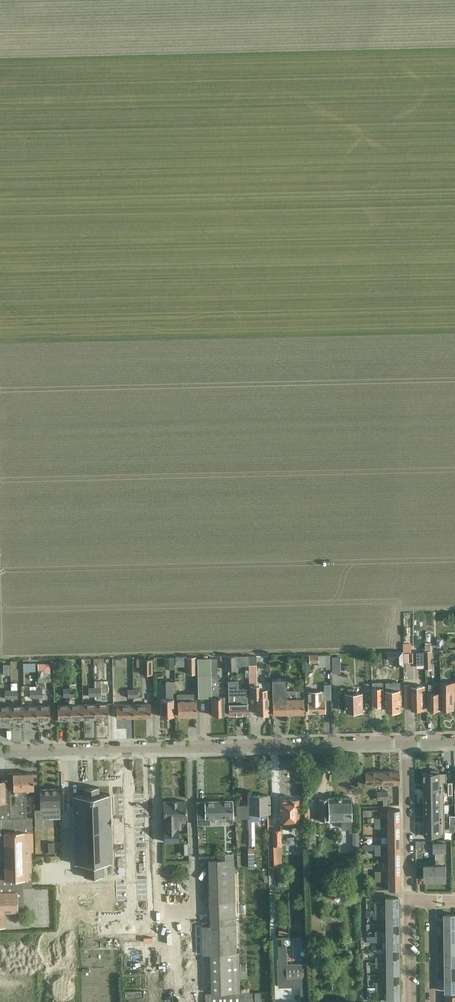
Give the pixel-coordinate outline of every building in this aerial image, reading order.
[(318,653),(309,653),(309,661),(318,661),(318,653)] [(236,668),(235,654),(225,655),(225,668),(236,668)] [(187,673),(195,673),(195,656),(187,657),(187,673)] [(218,695),(218,688),(218,669),(218,656),(211,656),(197,656),(198,695),(211,695),(211,696),(212,714),(225,713),(224,695),(218,695)] [(173,657),(165,657),(165,667),(173,667),(173,657)] [(340,657),(332,657),(332,672),(340,672),(340,657)] [(142,673),(152,673),(151,659),(142,659),(142,666),(142,673)] [(257,684),(256,664),(249,664),(250,697),(256,696),(257,713),(269,712),(268,689),(269,688),(269,682),(258,682),(258,684),(257,684)] [(273,714),(288,713),(288,712),(303,711),(303,689),(286,690),(286,678),(272,678),(273,714)] [(238,679),(228,679),(229,713),(247,713),(247,687),(238,687),(238,679)] [(107,692),(107,680),(94,680),(94,687),(100,686),(100,692),(107,692)] [(174,715),(173,691),(175,691),(175,680),(165,680),(166,698),(160,698),(160,699),(161,711),(161,715),(174,715)] [(387,709),(401,709),(400,689),(400,681),(386,681),(386,684),(387,709)] [(441,682),(441,692),(441,709),(454,709),(453,691),(453,683),(453,681),(441,682)] [(429,692),(428,692),(429,709),(441,709),(441,692),(441,682),(435,682),(435,684),(429,684),(429,692)] [(412,691),(412,709),(424,709),(424,685),(412,685),(412,691)] [(349,693),(347,693),(347,711),(363,710),(363,692),(354,693),(354,688),(348,688),(349,693)] [(308,690),(309,711),(325,711),(324,690),(308,690)] [(194,693),(177,694),(178,715),(196,715),(196,699),(194,700),(194,693)] [(74,704),(74,699),(70,699),(70,704),(70,718),(83,718),(82,704),(74,704)] [(133,716),(133,702),(116,703),(116,717),(133,716)] [(150,702),(133,702),(133,716),(150,716),(150,702)] [(95,717),(95,703),(82,704),(83,718),(95,717)] [(108,703),(95,703),(95,717),(108,717),(108,703)] [(70,718),(70,704),(57,704),(58,718),(70,718)] [(24,719),(24,705),(12,706),(12,720),(24,719)] [(37,719),(36,705),(24,705),(24,719),(37,719)] [(49,705),(36,705),(37,719),(50,719),(49,705)] [(12,706),(0,706),(0,720),(12,720),(12,706)] [(431,772),(423,772),(424,788),(444,788),(444,781),(446,781),(446,772),(439,772),(439,770),(431,770),(431,772)] [(382,784),(382,771),(365,771),(365,782),(371,782),(371,784),(382,784)] [(399,771),(382,771),(382,784),(394,783),(394,781),(399,781),(399,771)] [(9,817),(13,817),(27,816),(26,795),(34,795),(33,788),(33,772),(9,773),(9,779),(5,779),(5,802),(9,802),(9,817)] [(5,779),(0,780),(0,817),(9,817),(9,802),(5,802),(5,779)] [(84,794),(73,795),(75,863),(84,863),(84,876),(104,876),(103,862),(112,862),(110,824),(111,824),(111,816),(110,816),(109,793),(104,793),(102,793),(98,794),(98,786),(84,786),(84,794)] [(59,806),(59,787),(40,788),(41,808),(41,817),(49,817),(49,812),(59,812),(60,812),(59,806)] [(444,788),(424,788),(424,804),(444,804),(444,788)] [(248,805),(237,805),(237,817),(259,816),(259,812),(269,812),(269,795),(248,795),(248,805)] [(351,827),(350,797),(328,797),(328,798),(318,799),(319,809),(313,809),(313,819),(319,819),(341,818),(341,828),(348,827),(351,827)] [(143,801),(118,802),(120,893),(117,893),(118,937),(151,936),(150,896),(153,896),(151,831),(150,831),(150,810),(152,810),(152,798),(143,798),(143,801)] [(298,825),(298,819),(299,819),(298,798),(289,798),(289,799),(280,799),(280,819),(281,827),(286,827),(290,827),(290,825),(298,825)] [(172,800),(163,801),(164,818),(165,827),(163,827),(164,841),(178,841),(178,827),(177,827),(177,818),(185,818),(185,800),(176,800),(172,800)] [(205,801),(197,801),(198,825),(211,824),(210,817),(213,817),(213,811),(212,811),(212,800),(205,800),(205,801)] [(233,800),(212,800),(212,811),(213,811),(213,817),(233,817),(233,800)] [(444,804),(424,804),(424,820),(445,819),(444,804)] [(400,822),(400,808),(388,809),(388,822),(400,822)] [(32,851),(33,851),(32,816),(27,816),(13,817),(13,830),(4,830),(4,840),(5,868),(0,868),(0,926),(5,926),(4,912),(18,911),(18,908),(23,908),(23,887),(32,886),(32,851)] [(13,817),(9,817),(0,817),(0,840),(4,840),(4,830),(13,830),(13,817)] [(445,819),(424,820),(424,836),(445,835),(445,819)] [(400,835),(400,822),(388,822),(388,835),(400,835)] [(273,830),(273,846),(281,846),(280,829),(273,830)] [(305,844),(316,843),(316,829),(305,829),(305,844)] [(61,850),(50,850),(50,865),(60,865),(60,852),(67,852),(67,831),(61,831),(61,850)] [(400,848),(400,835),(388,835),(388,848),(400,848)] [(436,864),(425,864),(425,879),(446,878),(446,864),(443,864),(443,851),(446,851),(446,843),(434,843),(434,851),(438,851),(438,857),(436,857),(436,864)] [(281,866),(281,846),(273,846),(273,866),(281,866)] [(400,861),(400,848),(388,848),(388,861),(400,861)] [(239,992),(238,953),(236,854),(233,854),(217,854),(217,859),(208,859),(209,894),(209,900),(209,925),(201,925),(202,954),(210,954),(211,993),(239,992)] [(400,874),(400,861),(388,861),(388,875),(400,874)] [(400,888),(400,874),(388,875),(388,888),(400,888)] [(176,887),(165,888),(165,899),(176,898),(176,887)] [(398,904),(398,897),(386,897),(386,910),(400,910),(400,904),(398,904)] [(400,915),(400,910),(386,910),(386,923),(398,922),(398,915),(400,915)] [(445,914),(445,921),(443,921),(443,927),(454,927),(454,913),(445,914)] [(398,930),(398,922),(386,923),(386,935),(401,935),(401,930),(398,930)] [(443,927),(443,933),(445,933),(445,940),(454,939),(454,927),(443,927)] [(401,940),(401,935),(386,935),(386,948),(398,948),(398,940),(401,940)] [(445,940),(445,946),(443,946),(443,952),(454,952),(454,939),(445,940)] [(285,945),(278,945),(279,965),(278,965),(279,986),(301,985),(301,1001),(283,1001),(308,1001),(307,965),(302,965),(302,963),(286,964),(285,945)] [(399,955),(398,948),(386,948),(386,961),(401,961),(401,955),(399,955)] [(443,952),(443,959),(445,959),(446,965),(454,965),(454,952),(443,952)] [(401,966),(401,961),(386,961),(387,974),(399,973),(399,966),(401,966)] [(446,965),(446,972),(443,972),(443,978),(454,978),(454,965),(446,965)] [(399,981),(399,973),(387,974),(387,986),(401,986),(401,981),(399,981)] [(443,978),(443,984),(446,984),(446,991),(454,991),(454,978),(443,978)] [(401,992),(401,986),(387,986),(387,1000),(399,999),(399,992),(401,992)] [(240,992),(239,992),(211,993),(205,993),(205,1001),(240,1001),(240,992)]
